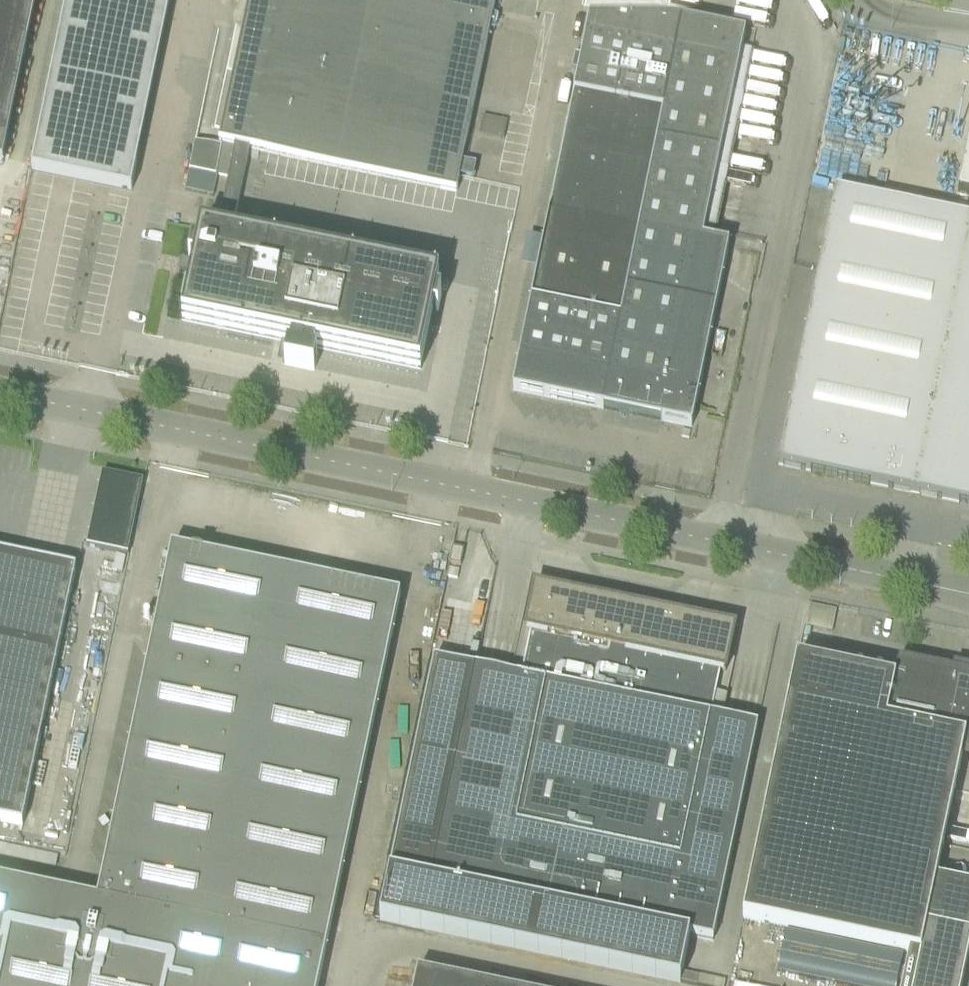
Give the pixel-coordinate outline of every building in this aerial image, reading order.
[(1,164),(2,162),(1,162),(34,0),(0,0),(0,164),(1,164)] [(31,171),(131,190),(169,0),(65,0),(31,171)] [(216,234),(200,231),(197,246),(191,245),(187,262),(198,264),(196,277),(191,276),(181,321),(420,370),(432,312),(437,313),(440,296),(435,295),(438,279),(422,276),(409,273),(231,237),(233,228),(249,150),(425,187),(440,190),(455,193),(495,0),(249,0),(219,144),(194,139),(188,169),(228,177),(216,234)] [(582,5),(591,6),(581,57),(573,56),(570,71),(578,72),(512,390),(619,413),(619,414),(620,415),(620,416),(621,417),(622,418),(624,418),(625,417),(626,416),(627,416),(627,415),(691,427),(728,247),(702,241),(745,36),(648,16),(651,0),(583,0),(582,5)] [(957,194),(968,197),(968,134),(957,194)] [(291,214),(310,214),(309,189),(300,190),(300,198),(290,198),(291,214)] [(777,466),(968,506),(968,221),(834,193),(777,466)] [(681,437),(688,439),(689,436),(690,432),(682,430),(681,435),(681,437)] [(448,564),(459,566),(463,550),(451,548),(448,564)] [(400,598),(170,549),(96,902),(0,881),(0,985),(318,985),(400,598)] [(21,826),(75,570),(0,554),(0,822),(21,826)] [(433,661),(379,920),(446,934),(680,983),(689,937),(712,942),(715,928),(753,748),(757,729),(710,719),(719,673),(724,674),(734,629),(534,588),(525,632),(529,633),(520,679),(473,669),(437,661),(433,661)] [(792,681),(742,920),(908,954),(902,985),(961,985),(968,947),(968,887),(935,880),(962,755),(968,757),(968,676),(898,661),(893,682),(796,661),(792,681)] [(416,973),(414,985),(479,985),(416,973)]
